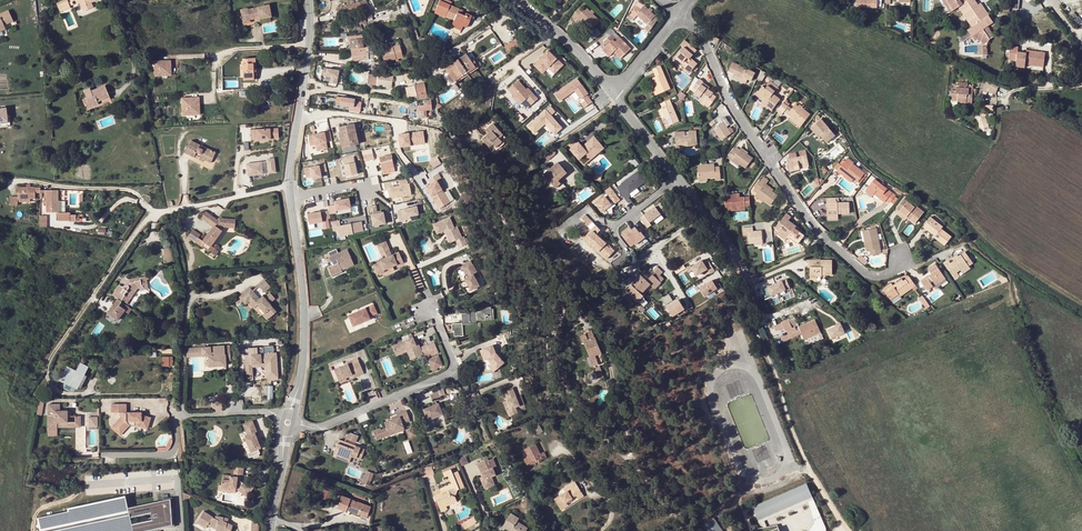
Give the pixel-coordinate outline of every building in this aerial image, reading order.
[(82,11),(93,8),(91,3),(97,0),(77,0),(82,11)] [(451,5),(440,0),(435,13),(445,17),(445,16),(454,20),(458,22),(456,26),(455,28),(461,30),(463,26),(467,17),(464,16),(461,14),(458,13),(459,10),(450,5),(451,5)] [(877,8),(877,0),(856,0),(856,9),(862,9),(862,8),(877,8)] [(947,0),(942,0),(950,12),(954,10),(947,0)] [(954,10),(961,5),(963,4),(971,15),(969,16),(975,25),(971,28),(967,30),(972,36),(975,34),(973,32),(981,26),(982,28),(986,25),(985,23),(983,19),(986,17),(985,15),(979,7),(974,0),(947,0),(954,10)] [(362,1),(337,9),(339,16),(364,8),(362,1)] [(637,15),(641,18),(647,24),(655,15),(651,12),(653,10),(650,7),(648,9),(644,5),(644,6),(638,1),(635,4),(637,7),(630,15),(634,18),(635,17),(637,15)] [(67,2),(56,6),(58,11),(69,6),(67,2)] [(963,4),(961,5),(969,16),(971,15),(963,4)] [(257,18),(258,18),(257,16),(260,16),(261,18),(272,16),(270,5),(259,7),(259,8),(248,10),(248,8),(242,9),(244,23),(251,22),(250,19),(257,18)] [(979,7),(985,15),(988,13),(982,5),(979,7)] [(593,14),(590,11),(587,8),(583,11),(580,8),(572,16),(575,19),(576,18),(578,16),(584,21),(592,29),(600,21),(593,14)] [(5,29),(4,25),(13,21),(8,10),(0,14),(0,17),(0,18),(0,32),(5,29)] [(466,13),(464,16),(467,17),(463,26),(467,28),(472,16),(466,13)] [(648,32),(658,18),(655,15),(647,24),(644,28),(648,32)] [(975,25),(969,16),(965,18),(971,28),(975,25)] [(975,34),(972,36),(975,41),(981,36),(983,39),(981,41),(984,45),(986,45),(994,36),(990,29),(991,28),(989,25),(993,23),(989,16),(986,17),(983,19),(985,23),(986,25),(982,28),(981,26),(973,32),(975,34)] [(614,32),(611,34),(617,40),(620,37),(614,32)] [(607,45),(604,48),(609,53),(615,48),(616,50),(615,51),(622,57),(631,48),(627,44),(625,46),(623,43),(624,42),(620,37),(617,40),(611,34),(604,42),(607,45)] [(363,39),(350,40),(350,49),(354,49),(355,60),(369,59),(368,48),(364,48),(363,39)] [(520,45),(516,39),(503,48),(508,54),(520,45)] [(684,40),(680,44),(683,47),(676,56),(687,65),(685,67),(690,72),(697,63),(692,59),(691,61),(689,59),(690,58),(696,50),(684,40)] [(446,45),(436,41),(434,45),(435,45),(434,48),(437,49),(438,46),(442,48),(446,45)] [(388,48),(382,50),(379,50),(380,54),(383,53),(385,61),(395,59),(398,58),(403,57),(400,45),(388,48)] [(1018,47),(1010,46),(1008,60),(1016,61),(1018,52),(1018,47)] [(609,53),(604,48),(603,50),(609,57),(614,52),(620,59),(622,57),(615,51),(616,50),(615,48),(609,53)] [(1043,67),(1045,52),(1026,50),(1026,53),(1025,64),(1043,67)] [(468,52),(466,54),(471,62),(474,60),(468,52)] [(549,52),(536,64),(544,72),(548,68),(549,69),(555,75),(563,67),(549,52)] [(1025,64),(1026,53),(1018,52),(1016,61),(1016,66),(1025,67),(1025,64)] [(471,62),(466,54),(449,64),(459,79),(475,68),(471,62)] [(687,65),(676,56),(675,58),(685,67),(687,65)] [(242,58),(242,64),(243,77),(243,78),(254,77),(253,70),(255,69),(255,58),(242,58)] [(170,60),(154,61),(155,73),(167,73),(167,75),(171,75),(170,60)] [(733,73),(732,75),(741,79),(743,76),(748,79),(751,81),(755,73),(733,62),(729,71),(733,73)] [(445,68),(454,82),(459,79),(449,64),(445,68)] [(536,64),(534,66),(543,75),(549,69),(548,68),(544,72),(536,64)] [(652,69),(654,73),(657,72),(658,75),(655,76),(652,78),(656,86),(652,88),(655,95),(670,89),(660,65),(652,69)] [(339,70),(324,67),(323,74),(331,76),(330,82),(336,83),(339,70)] [(761,82),(767,73),(761,70),(760,73),(756,79),(761,82)] [(741,79),(732,75),(732,77),(746,83),(748,79),(743,76),(741,79)] [(773,93),(782,82),(773,77),(770,80),(769,79),(766,84),(768,85),(765,88),(763,85),(758,92),(765,97),(763,100),(761,102),(766,106),(767,105),(772,109),(780,99),(773,93)] [(577,78),(555,94),(560,101),(574,90),(581,99),(583,97),(585,100),(581,103),(585,107),(592,102),(587,95),(588,94),(577,78)] [(696,90),(694,93),(706,102),(713,93),(708,89),(701,84),(702,82),(703,82),(699,79),(693,87),(696,90)] [(531,95),(526,89),(519,80),(509,89),(514,95),(521,103),(526,99),(531,95)] [(983,89),(996,94),(1000,85),(987,80),(983,89)] [(418,99),(427,97),(428,97),(424,83),(405,87),(408,97),(417,95),(418,99)] [(85,98),(81,99),(83,105),(85,104),(87,109),(98,105),(97,102),(108,98),(103,86),(91,91),(90,88),(83,91),(85,98)] [(794,89),(790,87),(784,94),(788,97),(794,89)] [(529,88),(526,89),(531,95),(526,99),(528,101),(535,95),(529,88)] [(951,101),(951,105),(958,105),(958,101),(961,101),(961,106),(966,106),(966,104),(972,104),(972,100),(975,100),(975,94),(969,94),(966,94),(966,88),(958,88),(958,93),(956,93),(956,94),(952,93),(951,101)] [(765,97),(758,92),(755,94),(763,100),(765,97)] [(706,102),(694,93),(692,96),(704,105),(706,102)] [(717,96),(713,93),(706,102),(710,105),(717,96)] [(521,103),(514,95),(512,97),(520,105),(521,103)] [(538,99),(535,95),(528,101),(531,105),(538,99)] [(190,97),(181,98),(182,115),(191,115),(191,105),(190,97)] [(355,100),(341,98),(339,105),(350,107),(349,111),(360,113),(361,103),(355,102),(355,100)] [(659,103),(661,108),(664,117),(668,125),(679,121),(670,99),(659,103)] [(785,100),(777,111),(781,114),(785,111),(788,106),(789,104),(787,102),(785,100)] [(199,104),(191,105),(191,115),(200,114),(199,104)] [(795,104),(792,109),(789,112),(792,115),(791,116),(791,117),(801,125),(810,114),(802,108),(801,108),(798,106),(795,104)] [(425,110),(424,106),(416,106),(416,118),(426,118),(426,110),(425,110)] [(555,135),(563,128),(553,117),(552,118),(550,116),(551,115),(552,116),(556,112),(550,106),(535,120),(542,127),(545,124),(547,123),(551,128),(550,129),(555,135)] [(986,112),(977,114),(981,129),(990,126),(986,112)] [(722,120),(718,122),(720,124),(717,125),(713,129),(717,134),(721,140),(731,133),(727,127),(730,124),(725,116),(721,119),(722,120)] [(801,125),(791,117),(790,119),(800,127),(801,125)] [(821,119),(813,126),(821,135),(827,142),(835,136),(821,119)] [(542,127),(535,120),(527,127),(534,134),(542,127)] [(354,124),(342,127),(343,131),(340,132),(338,132),(342,148),(353,145),(353,143),(358,142),(354,124)] [(278,126),(257,127),(257,138),(271,137),(270,137),(279,136),(278,126)] [(821,135),(813,126),(810,128),(818,137),(821,135)] [(402,146),(426,142),(424,129),(400,133),(402,146)] [(509,141),(499,130),(491,136),(494,140),(488,145),(495,153),(499,150),(504,155),(510,150),(509,141)] [(309,136),(309,140),(311,145),(316,144),(317,150),(328,148),(326,142),(332,141),(330,131),(309,136)] [(675,132),(676,143),(687,143),(687,146),(692,145),(692,144),(697,144),(697,139),(696,135),(695,135),(694,131),(689,131),(689,135),(685,136),(684,131),(675,132)] [(593,137),(582,146),(581,147),(577,143),(571,147),(570,149),(579,159),(585,153),(590,158),(603,147),(593,137)] [(198,147),(199,145),(190,140),(185,152),(198,159),(199,157),(203,159),(210,163),(216,152),(202,146),(201,148),(198,147)] [(353,145),(342,148),(343,153),(357,150),(356,145),(353,145)] [(738,151),(734,149),(727,157),(731,160),(732,158),(740,164),(745,168),(752,158),(746,153),(740,149),(739,150),(738,151)] [(544,156),(548,161),(555,155),(556,152),(551,151),(544,156)] [(373,153),(364,155),(365,162),(374,160),(373,153)] [(583,164),(590,158),(585,153),(579,159),(583,164)] [(345,157),(348,176),(360,174),(357,155),(345,157)] [(380,158),(382,170),(394,167),(391,155),(380,158)] [(800,169),(799,167),(808,165),(806,155),(800,157),(797,157),(790,158),(787,159),(788,163),(787,163),(789,171),(800,169)] [(438,156),(430,161),(435,168),(443,162),(438,156)] [(847,157),(844,162),(849,165),(842,174),(851,181),(853,180),(845,173),(852,164),(853,162),(847,157)] [(267,161),(246,163),(248,175),(276,172),(274,158),(267,159),(267,161)] [(343,158),(339,160),(344,176),(348,175),(343,158)] [(634,168),(639,164),(633,158),(629,161),(634,168)] [(567,173),(558,162),(544,174),(556,188),(561,184),(558,180),(567,173)] [(849,165),(844,162),(841,166),(836,171),(841,175),(842,174),(849,165)] [(327,171),(326,163),(304,168),(306,177),(312,175),(312,178),(321,176),(320,172),(327,171)] [(697,165),(698,179),(707,178),(715,178),(715,180),(721,179),(719,167),(714,167),(714,164),(697,165)] [(864,173),(852,164),(845,173),(853,180),(857,183),(857,182),(863,175),(864,173)] [(629,198),(631,196),(629,194),(647,180),(640,170),(616,188),(625,200),(629,198)] [(438,173),(428,179),(431,184),(426,187),(439,209),(449,202),(437,181),(441,178),(438,173)] [(371,176),(372,184),(379,183),(378,175),(371,176)] [(764,176),(761,180),(764,183),(763,185),(768,188),(769,187),(766,184),(769,180),(764,176)] [(408,184),(407,179),(398,180),(399,186),(390,187),(392,199),(411,195),(409,184),(408,184)] [(874,179),(867,188),(874,194),(884,202),(886,200),(890,203),(891,202),(895,196),(874,179)] [(757,193),(756,194),(763,200),(770,205),(777,195),(772,191),(768,188),(763,185),(764,183),(761,180),(753,190),(757,193)] [(17,196),(17,200),(30,200),(35,200),(35,194),(40,194),(40,191),(40,188),(35,188),(35,187),(31,187),(26,187),(17,187),(17,196)] [(596,204),(602,212),(607,208),(611,205),(609,203),(612,201),(614,204),(615,204),(620,200),(612,189),(606,194),(608,196),(606,198),(605,197),(596,204)] [(58,191),(46,191),(45,194),(45,196),(46,199),(46,200),(46,203),(46,213),(58,213),(58,205),(58,191)] [(750,207),(749,197),(740,197),(737,198),(737,194),(725,195),(726,208),(740,207),(741,210),(745,209),(745,208),(750,207)] [(335,210),(350,208),(348,198),(334,201),(335,206),(328,207),(328,210),(329,214),(336,213),(335,210)] [(836,203),(836,198),(826,198),(827,204),(830,204),(830,207),(827,208),(827,217),(838,216),(838,214),(849,213),(849,202),(839,203),(836,203)] [(896,208),(899,211),(906,217),(915,224),(923,212),(915,205),(914,207),(904,199),(896,208)] [(611,205),(607,208),(608,210),(616,205),(615,204),(614,204),(612,201),(609,203),(611,205)] [(644,215),(645,216),(641,219),(646,226),(650,223),(649,222),(666,210),(661,204),(656,207),(656,206),(644,215)] [(375,205),(369,207),(372,225),(378,224),(387,223),(386,215),(383,215),(383,212),(381,213),(376,213),(376,211),(375,205)] [(410,216),(418,215),(416,206),(410,207),(410,208),(402,209),(402,210),(397,211),(399,221),(410,219),(410,216)] [(321,211),(307,213),(309,223),(314,223),(323,221),(324,228),(329,228),(327,218),(330,218),(329,214),(328,210),(321,212),(321,211)] [(201,218),(209,224),(214,217),(206,211),(201,218)] [(906,217),(899,211),(897,214),(904,220),(906,217)] [(58,213),(58,221),(70,221),(70,213),(64,213),(61,213),(58,213)] [(781,227),(779,230),(787,237),(797,244),(804,235),(799,232),(794,228),(796,226),(788,220),(790,217),(786,213),(778,224),(781,227)] [(593,230),(593,231),(595,232),(587,240),(607,259),(615,251),(611,247),(610,248),(606,244),(607,243),(596,234),(600,230),(586,214),(582,218),(588,226),(593,230)] [(209,224),(213,226),(214,225),(218,220),(214,217),(209,224)] [(942,227),(930,217),(923,226),(935,236),(934,237),(944,245),(951,236),(941,229),(942,227)] [(236,219),(219,218),(218,220),(214,225),(213,226),(202,241),(198,238),(200,235),(193,230),(188,236),(208,250),(210,247),(211,246),(222,230),(221,230),(223,227),(235,228),(236,219)] [(452,229),(448,219),(432,226),(436,235),(445,231),(450,241),(455,239),(458,248),(465,245),(463,240),(462,238),(460,238),(455,228),(452,229)] [(339,220),(330,221),(332,231),(338,230),(339,236),(352,234),(352,233),(362,231),(360,221),(340,225),(339,220)] [(622,233),(631,245),(634,243),(635,244),(645,237),(642,231),(640,232),(636,226),(633,229),(631,225),(623,231),(622,233)] [(744,244),(754,243),(763,242),(762,231),(753,231),(752,227),(743,228),(744,244)] [(876,228),(865,230),(866,239),(864,240),(866,250),(870,250),(871,255),(881,253),(876,228)] [(787,237),(779,230),(776,233),(785,240),(787,237)] [(595,232),(593,231),(585,239),(587,240),(595,232)] [(691,233),(685,238),(690,244),(696,240),(691,233)] [(374,247),(380,261),(390,256),(384,242),(374,247)] [(219,251),(211,246),(210,247),(208,250),(210,252),(208,255),(212,258),(214,255),(216,256),(219,251)] [(170,248),(163,249),(165,263),(173,261),(170,248)] [(952,265),(951,264),(949,261),(945,264),(955,278),(959,276),(957,272),(960,270),(961,271),(968,266),(972,263),(971,261),(968,257),(964,252),(958,256),(957,255),(952,258),(954,261),(955,263),(952,265)] [(340,257),(338,253),(326,258),(328,263),(334,260),(336,264),(326,269),(329,275),(334,273),(333,271),(338,269),(338,268),(341,266),(342,269),(352,265),(347,254),(340,257)] [(386,269),(391,267),(395,265),(396,267),(402,264),(397,253),(390,256),(380,261),(377,262),(378,263),(371,266),(375,275),(382,272),(382,271),(386,269)] [(690,265),(685,268),(688,272),(692,269),(696,275),(707,268),(710,273),(714,270),(709,261),(704,264),(701,259),(691,266),(690,265)] [(465,279),(471,291),(480,286),(473,274),(477,272),(471,260),(461,266),(466,274),(464,275),(465,279)] [(822,277),(822,275),(822,272),(826,272),(826,275),(832,275),(832,260),(808,260),(808,267),(810,267),(810,278),(817,278),(817,277),(822,277)] [(927,278),(926,277),(920,281),(927,290),(933,286),(930,283),(933,281),(934,283),(938,280),(939,283),(945,278),(935,263),(927,268),(931,273),(928,275),(929,277),(927,278)] [(627,276),(622,271),(617,276),(623,282),(627,276)] [(660,275),(656,271),(647,281),(641,275),(627,290),(638,302),(643,296),(641,294),(650,284),(655,288),(664,279),(660,275)] [(117,290),(112,296),(121,301),(122,300),(128,303),(131,299),(129,299),(132,295),(132,297),(136,292),(135,291),(137,286),(147,285),(145,277),(128,280),(122,287),(118,285),(116,288),(117,290)] [(915,286),(909,277),(903,282),(901,279),(893,286),(885,291),(884,291),(891,300),(899,294),(900,296),(912,288),(915,286)] [(947,280),(945,278),(939,283),(935,285),(937,287),(947,280)] [(270,286),(265,280),(258,285),(263,292),(270,286)] [(712,280),(700,288),(705,296),(717,288),(718,289),(722,287),(717,280),(714,282),(712,280)] [(787,281),(764,290),(767,297),(790,288),(787,281)] [(694,287),(687,291),(689,295),(697,291),(694,287)] [(250,288),(243,293),(249,300),(252,298),(258,305),(264,313),(262,314),(266,319),(276,312),(269,303),(274,298),(269,293),(264,297),(260,300),(259,299),(250,288)] [(249,300),(243,293),(239,296),(245,303),(249,300)] [(673,300),(669,294),(662,299),(666,305),(673,300)] [(927,308),(930,306),(922,296),(919,298),(927,308)] [(252,298),(249,300),(254,307),(258,305),(252,298)] [(685,307),(679,298),(667,306),(674,315),(685,307)] [(119,303),(121,301),(117,299),(114,302),(106,313),(117,320),(124,310),(118,305),(119,303)] [(368,307),(372,316),(376,314),(372,305),(368,307)] [(493,315),(492,305),(485,306),(485,308),(480,308),(480,310),(467,311),(467,313),(462,313),(463,325),(471,324),(471,322),(478,322),(478,319),(482,318),(482,320),(487,319),(487,315),(493,315)] [(369,320),(368,318),(364,309),(347,316),(352,327),(369,320)] [(799,327),(800,327),(795,317),(774,326),(776,331),(783,328),(784,327),(785,331),(787,330),(789,334),(780,338),(782,342),(801,334),(799,327)] [(800,327),(799,327),(801,334),(804,339),(818,333),(820,332),(815,320),(800,327)] [(841,324),(828,330),(832,338),(845,333),(841,324)] [(595,337),(592,331),(587,333),(588,336),(581,338),(583,342),(584,341),(590,357),(589,357),(593,366),(599,364),(595,355),(602,352),(595,337)] [(424,355),(421,348),(420,344),(417,345),(415,342),(412,334),(409,335),(410,339),(393,347),(396,354),(410,348),(414,359),(424,355)] [(435,343),(428,346),(431,352),(433,356),(440,354),(435,343)] [(494,345),(486,349),(490,359),(494,364),(491,366),(496,372),(506,363),(497,353),(494,345)] [(221,346),(210,347),(211,356),(208,356),(209,367),(226,366),(226,361),(225,355),(222,355),(221,346)] [(431,352),(428,346),(421,348),(424,355),(431,352)] [(211,356),(210,347),(202,348),(203,356),(208,356),(211,356)] [(249,348),(249,355),(252,355),(252,359),(250,360),(246,360),(246,374),(253,374),(253,366),(253,364),(265,363),(265,365),(266,369),(278,368),(277,358),(265,358),(265,353),(258,354),(257,347),(249,348)] [(199,348),(186,348),(186,357),(203,356),(202,348),(199,348)] [(411,360),(414,359),(410,348),(396,354),(397,357),(408,353),(411,360)] [(439,356),(429,360),(433,370),(444,366),(439,356)] [(360,362),(355,364),(360,374),(354,377),(354,379),(365,375),(360,362)] [(60,381),(76,389),(88,367),(80,363),(76,371),(67,367),(60,381)] [(353,375),(354,377),(360,374),(355,364),(350,366),(349,364),(335,370),(339,380),(347,377),(353,375)] [(505,392),(509,400),(510,403),(508,404),(511,409),(509,410),(512,416),(519,413),(517,407),(521,405),(522,407),(526,406),(523,396),(518,398),(514,388),(505,392)] [(442,396),(440,391),(431,395),(433,400),(442,396)] [(212,402),(212,412),(222,411),(221,401),(212,402)] [(444,414),(440,403),(424,409),(428,420),(444,414)] [(58,429),(58,427),(77,426),(77,418),(80,418),(80,416),(72,416),(72,410),(61,410),(61,404),(49,404),(50,429),(58,429)] [(126,404),(113,404),(113,413),(119,413),(119,417),(121,420),(111,429),(118,437),(130,425),(127,421),(136,421),(135,424),(146,428),(150,418),(143,415),(135,415),(135,413),(126,413),(126,404)] [(398,414),(398,415),(399,417),(393,419),(385,422),(387,427),(382,429),(381,428),(374,430),(377,439),(384,437),(384,435),(389,433),(390,435),(395,433),(395,430),(404,427),(403,424),(411,421),(407,410),(398,414)] [(97,427),(97,417),(89,417),(89,427),(97,427)] [(242,424),(245,431),(249,429),(251,433),(247,435),(244,436),(250,451),(260,447),(254,432),(256,431),(252,420),(242,424)] [(544,431),(539,424),(534,426),(539,434),(544,431)] [(415,429),(408,431),(410,437),(417,435),(415,429)] [(359,436),(350,432),(347,438),(357,442),(359,436)] [(165,447),(156,447),(156,451),(166,451),(167,450),(168,449),(170,447),(171,445),(172,442),(172,440),(169,439),(165,447)] [(340,439),(337,447),(339,448),(338,453),(337,454),(351,460),(352,456),(361,460),(365,450),(340,439)] [(538,460),(539,461),(547,457),(544,452),(540,454),(535,444),(525,449),(529,457),(532,463),(535,461),(538,460)] [(350,463),(351,460),(337,454),(336,457),(350,463)] [(484,485),(494,481),(492,476),(497,474),(494,467),(497,465),(493,458),(489,460),(489,458),(478,462),(483,476),(481,477),(484,485)] [(431,465),(420,470),(423,478),(434,474),(431,465)] [(233,476),(230,476),(229,480),(221,479),(220,485),(220,487),(228,489),(229,486),(236,486),(239,487),(238,490),(246,496),(252,488),(247,484),(247,485),(243,482),(241,484),(236,480),(237,475),(242,476),(243,468),(234,467),(233,476)] [(444,471),(446,475),(452,473),(455,482),(453,483),(453,482),(449,483),(439,488),(441,492),(435,495),(434,495),(437,500),(439,505),(446,502),(447,505),(458,500),(456,495),(458,488),(464,485),(458,470),(453,472),(451,468),(444,471)] [(374,473),(366,470),(361,483),(369,486),(374,473)] [(452,473),(446,475),(449,483),(453,482),(453,483),(455,482),(452,473)] [(554,499),(561,510),(569,506),(566,502),(576,496),(578,499),(584,496),(575,481),(563,489),(565,492),(554,499)] [(441,492),(439,488),(437,482),(431,485),(435,495),(441,492)] [(807,483),(752,507),(758,520),(812,497),(807,483)] [(235,492),(236,486),(229,486),(228,489),(220,487),(220,485),(218,484),(217,490),(235,492)] [(332,493),(323,490),(320,497),(329,500),(332,493)] [(128,507),(125,495),(67,508),(68,511),(37,517),(40,530),(121,530),(126,530),(146,530),(161,528),(160,525),(164,524),(165,526),(175,525),(172,496),(162,497),(162,499),(128,507)] [(195,499),(187,496),(187,503),(192,505),(195,499)] [(337,506),(346,510),(347,506),(351,508),(351,509),(360,513),(363,504),(350,499),(342,496),(337,506)] [(825,526),(814,499),(809,502),(815,523),(809,530),(826,530),(825,526)] [(448,508),(447,505),(446,502),(439,505),(442,510),(448,508)] [(363,504),(360,513),(368,516),(371,507),(363,504)] [(347,506),(346,510),(359,515),(360,513),(351,509),(351,508),(347,506)] [(854,509),(845,513),(849,521),(857,517),(854,509)] [(503,526),(511,530),(512,530),(513,530),(526,530),(527,528),(517,522),(519,518),(511,513),(503,526)] [(200,526),(209,530),(211,528),(217,530),(236,530),(236,529),(231,526),(231,525),(227,523),(227,521),(219,519),(219,522),(216,521),(216,520),(207,514),(200,526)] [(475,515),(460,524),(464,530),(476,523),(477,519),(475,515)] [(700,524),(705,530),(723,530),(712,516),(700,524)] [(251,522),(251,530),(258,530),(259,525),(251,522)]
